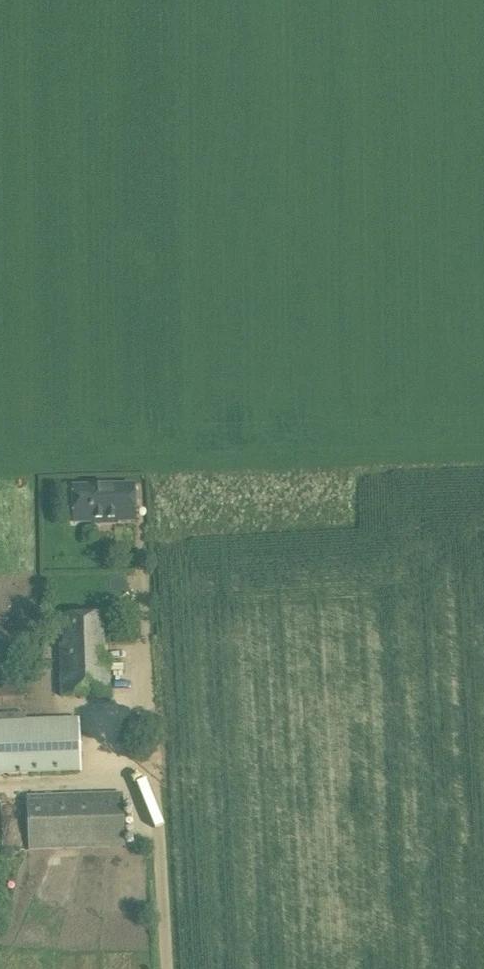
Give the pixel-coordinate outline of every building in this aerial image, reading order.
[(74,522),(135,520),(134,486),(73,488),(74,522)] [(105,641),(104,614),(65,616),(65,643),(61,643),(63,696),(110,694),(109,641),(105,641)] [(77,769),(76,720),(76,718),(26,719),(0,720),(0,773),(77,771),(77,769)] [(121,793),(26,796),(27,848),(123,846),(121,793)] [(14,873),(14,863),(0,861),(0,872),(14,873)]
